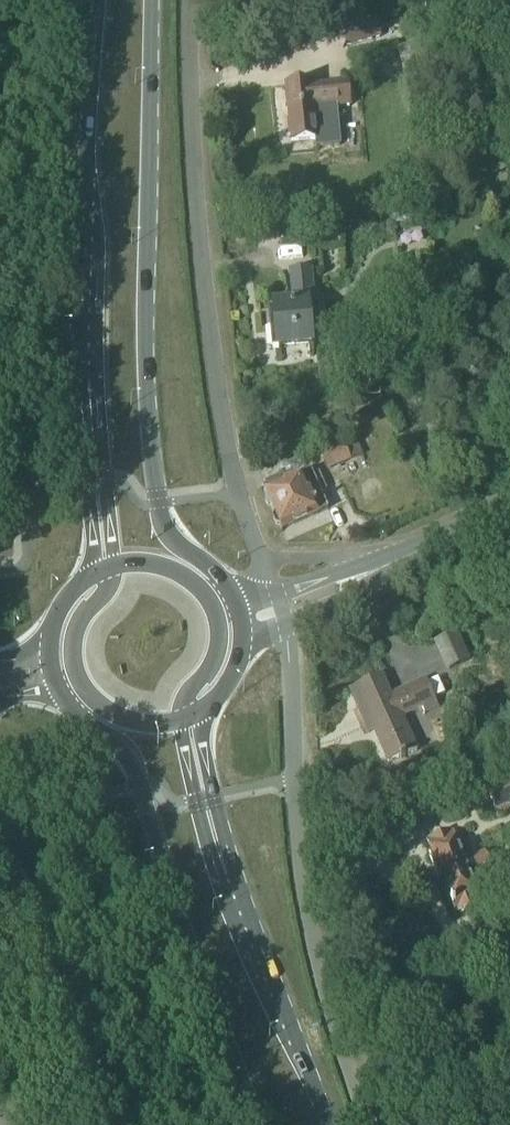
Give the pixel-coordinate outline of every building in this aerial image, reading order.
[(346,48),(382,39),(376,18),(340,28),(346,48)] [(348,108),(346,85),(311,88),(311,85),(284,87),(290,144),(317,142),(313,112),(348,108)] [(339,235),(316,239),(317,248),(340,244),(339,235)] [(314,317),(309,269),(293,271),(297,302),(258,306),(258,309),(275,307),(277,326),(272,326),(274,345),(312,342),(309,319),(316,319),(318,332),(319,332),(318,317),(314,317)] [(356,440),(321,455),(327,471),(362,456),(356,440)] [(328,509),(311,471),(265,491),(264,489),(263,490),(281,531),(282,531),(282,529),(317,514),(321,523),(330,518),(327,510),(328,509)] [(441,660),(446,671),(470,660),(457,631),(433,642),(441,660)] [(389,696),(380,676),(349,690),(362,720),(368,718),(388,763),(401,757),(401,758),(416,751),(401,716),(422,707),(424,713),(438,707),(434,699),(445,694),(438,678),(427,683),(426,680),(389,696)] [(487,789),(489,797),(496,816),(509,811),(509,780),(487,789)] [(482,903),(453,829),(427,839),(434,858),(431,860),(438,879),(441,877),(455,913),(482,903)] [(475,869),(489,863),(485,852),(471,858),(475,869)]
